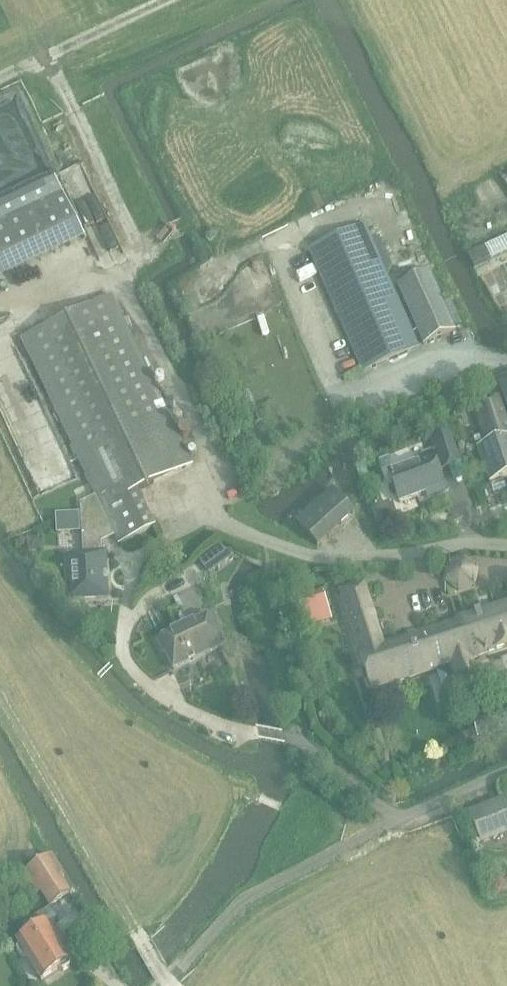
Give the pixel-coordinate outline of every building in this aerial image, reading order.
[(0,200),(0,279),(84,241),(54,175),(0,200)] [(363,372),(419,347),(365,225),(309,250),(363,372)] [(481,248),(468,255),(475,268),(488,261),(481,248)] [(424,345),(455,331),(428,271),(398,285),(424,345)] [(97,554),(96,540),(113,532),(118,544),(154,527),(137,490),(192,464),(112,295),(21,339),(96,496),(80,503),(83,555),(71,555),(73,599),(107,597),(105,553),(97,554)] [(506,477),(506,420),(500,399),(474,408),(487,445),(479,448),(491,482),(506,477)] [(431,440),(442,470),(461,464),(450,433),(431,440)] [(429,499),(447,492),(433,453),(416,459),(417,463),(389,473),(400,503),(427,493),(429,499)] [(331,492),(296,522),(316,547),(352,517),(331,492)] [(220,544),(208,553),(219,567),(234,556),(220,544)] [(478,677),(472,657),(468,658),(456,620),(384,644),(365,584),(341,592),(372,689),(452,664),(458,683),(478,677)] [(323,590),(298,599),(307,627),(320,623),(318,617),(331,613),(323,590)] [(456,620),(468,658),(472,657),(506,646),(506,604),(456,620)] [(173,669),(224,646),(210,615),(157,640),(163,653),(165,652),(173,669)] [(490,717),(472,722),(476,735),(494,729),(490,717)] [(474,738),(471,729),(461,732),(464,741),(474,738)] [(506,823),(506,803),(505,798),(469,813),(478,835),(506,823)] [(49,908),(70,895),(60,880),(64,878),(51,857),(23,875),(36,895),(40,893),(49,908)] [(69,961),(71,960),(41,914),(21,926),(28,936),(17,943),(19,946),(16,951),(20,957),(26,957),(41,980),(56,970),(62,972),(69,967),(69,961)]
